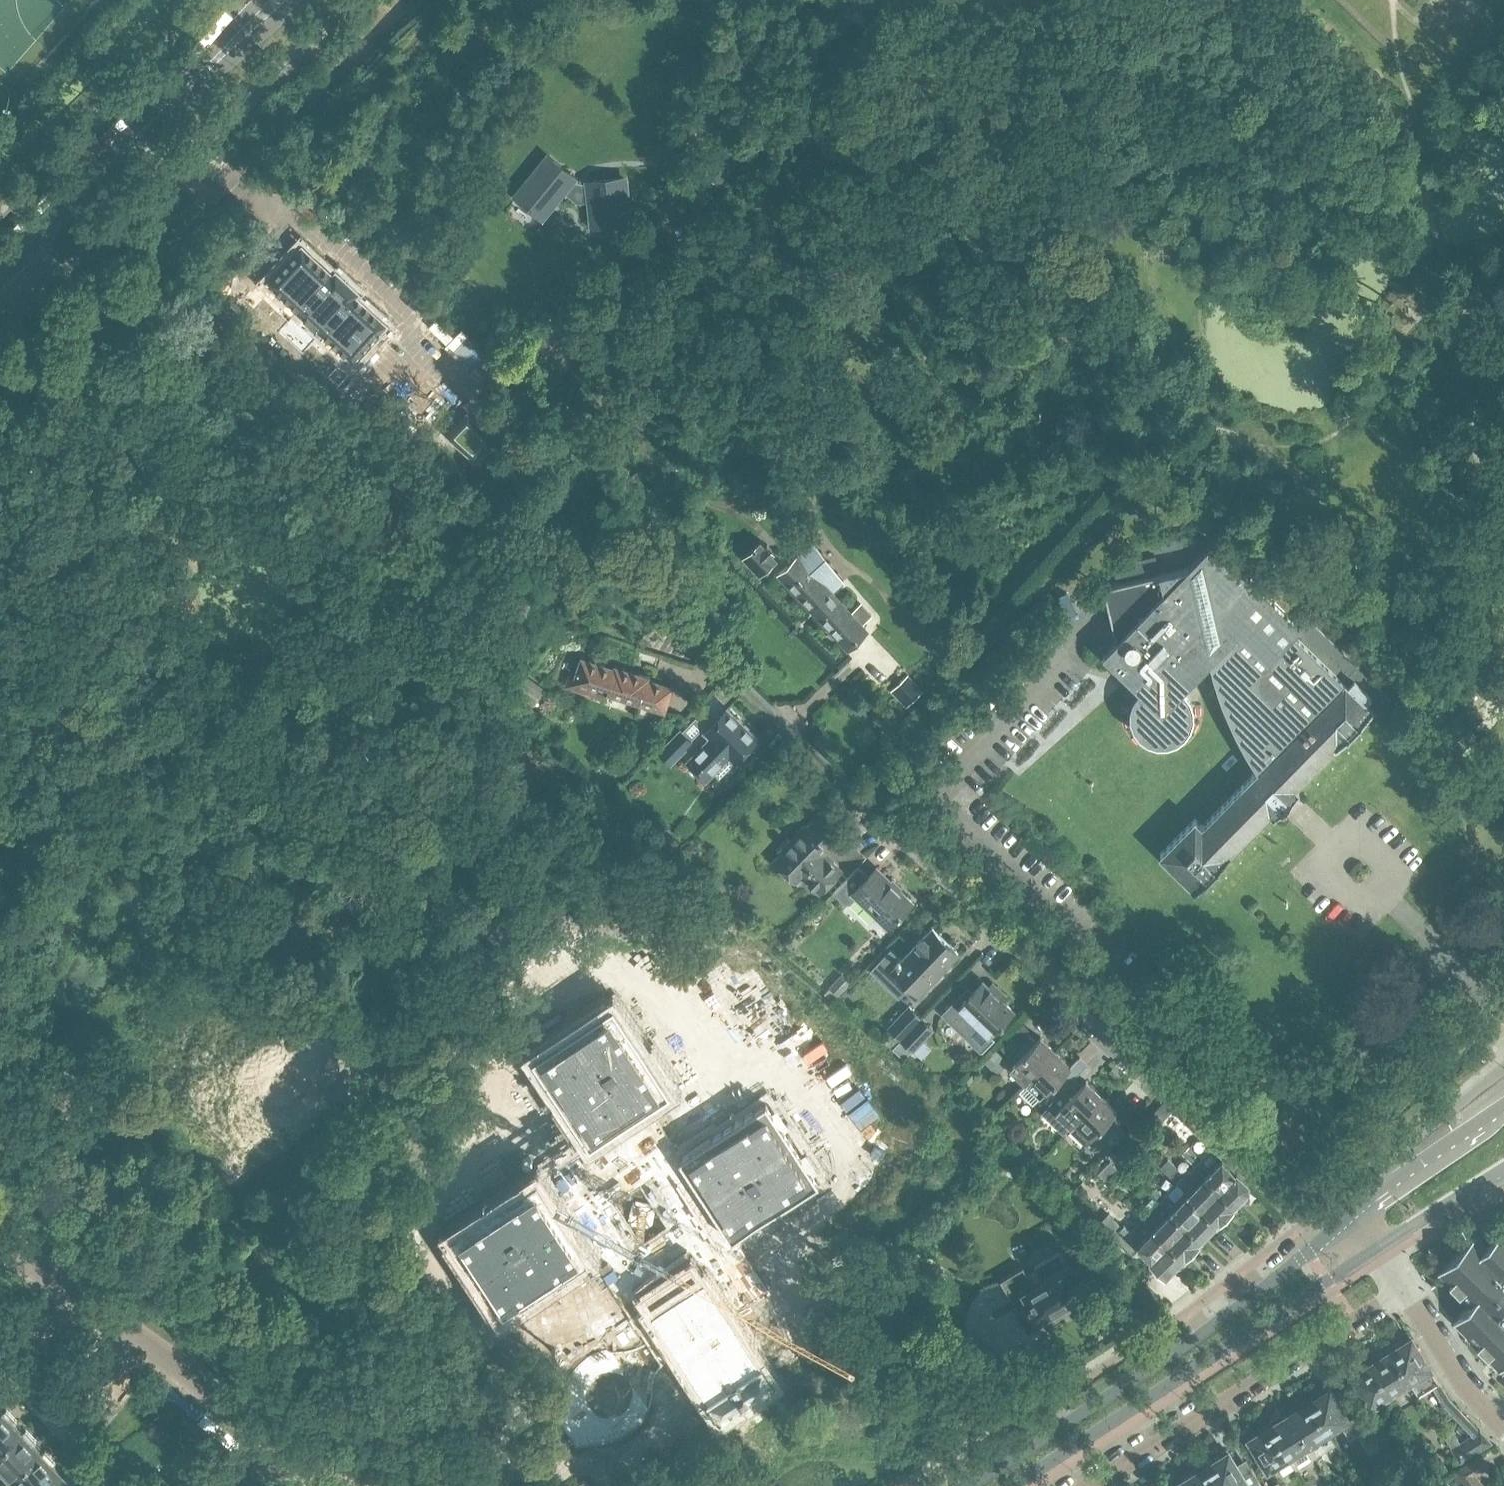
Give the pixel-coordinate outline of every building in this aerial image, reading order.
[(586,180),(586,182),(581,183),(578,180),(579,179),(549,154),(513,196),(544,222),(567,194),(578,203),(588,202),(590,224),(634,219),(629,176),(586,180)] [(307,244),(275,282),(368,361),(399,325),(367,297),(370,294),(347,274),(344,278),(307,244)] [(68,245),(57,256),(60,260),(72,249),(68,245)] [(744,557),(761,576),(781,557),(763,539),(744,557)] [(1177,739),(1185,734),(1185,733),(1191,725),(1194,716),(1194,706),(1191,696),(1185,688),(1210,662),(1217,687),(1223,701),(1228,713),(1234,726),(1257,769),(1202,825),(1195,818),(1160,853),(1194,888),(1269,812),(1273,814),(1275,812),(1299,787),(1297,784),(1335,744),(1336,745),(1372,707),(1377,712),(1391,698),(1307,616),(1300,624),(1213,541),(1188,567),(1104,587),(1116,641),(1103,654),(1139,689),(1133,697),(1131,707),(1131,717),(1135,726),(1140,734),(1149,740),(1158,743),(1168,743),(1177,739)] [(849,650),(871,630),(864,622),(872,614),(860,602),(853,609),(835,590),(848,577),(814,542),(778,575),(849,650)] [(615,668),(614,668),(580,658),(574,676),(569,675),(565,687),(606,700),(607,695),(615,668)] [(649,680),(650,677),(614,666),(614,668),(615,668),(607,695),(640,705),(666,713),(674,688),(649,680)] [(533,706),(544,687),(527,677),(516,696),(533,706)] [(892,691),(907,706),(920,694),(905,678),(892,691)] [(727,707),(703,731),(708,737),(719,748),(743,724),(727,707)] [(708,737),(686,760),(707,781),(730,758),(736,764),(759,740),(743,724),(719,748),(708,737)] [(657,750),(668,762),(689,740),(678,729),(657,750)] [(774,861),(796,882),(802,875),(820,892),(841,870),(824,853),(839,837),(817,816),(792,842),(787,837),(776,849),(781,854),(774,861)] [(868,876),(858,867),(833,893),(844,904),(850,904),(856,897),(888,928),(913,903),(876,867),(868,876)] [(891,947),(870,969),(900,996),(911,984),(919,992),(933,977),(934,979),(943,969),(949,963),(948,962),(958,951),(943,937),(943,936),(932,926),(902,958),(891,947)] [(963,991),(942,1013),(981,1052),(982,1050),(983,1051),(996,1038),(991,1034),(1013,1011),(1002,1001),(1006,997),(991,983),(987,987),(983,982),(969,996),(963,991)] [(616,1000),(535,1052),(591,1140),(632,1114),(673,1088),(622,1009),(616,1000)] [(892,1047),(901,1038),(921,1017),(909,1005),(889,1027),(892,1030),(883,1039),(892,1047)] [(921,1017),(901,1038),(913,1051),(934,1029),(921,1017)] [(1029,1034),(1009,1055),(1016,1062),(1011,1068),(1026,1083),(1056,1053),(1041,1038),(1037,1042),(1029,1034)] [(1009,1061),(995,1048),(983,1060),(997,1074),(1009,1061)] [(1026,1083),(1019,1090),(1034,1105),(1041,1098),(1046,1092),(1053,1099),(1054,1099),(1065,1088),(1074,1079),(1067,1072),(1071,1067),(1056,1053),(1026,1083)] [(1051,1104),(1042,1113),(1064,1134),(1071,1127),(1101,1096),(1092,1088),(1085,1081),(1081,1086),(1074,1079),(1065,1088),(1054,1099),(1053,1099),(1050,1103),(1051,1104)] [(1101,1096),(1071,1127),(1087,1142),(1088,1141),(1095,1148),(1102,1155),(1126,1131),(1119,1124),(1124,1119),(1101,1096)] [(769,1101),(681,1158),(707,1199),(733,1239),(807,1192),(814,1187),(821,1182),(769,1101)] [(1212,1147),(1199,1161),(1195,1158),(1198,1155),(1189,1146),(1188,1148),(1180,1140),(1175,1146),(1194,1165),(1235,1205),(1238,1203),(1236,1202),(1250,1188),(1249,1184),(1212,1147)] [(1098,1174),(1105,1181),(1117,1170),(1110,1162),(1098,1174)] [(1235,1205),(1194,1165),(1177,1183),(1219,1222),(1235,1205)] [(539,1171),(451,1227),(503,1308),(591,1252),(565,1213),(539,1171)] [(1219,1222),(1177,1183),(1165,1196),(1156,1188),(1152,1193),(1160,1200),(1202,1240),(1219,1222)] [(1147,1214),(1144,1217),(1185,1257),(1202,1240),(1160,1200),(1147,1214)] [(1185,1257),(1144,1217),(1130,1231),(1124,1225),(1118,1231),(1115,1228),(1120,1223),(1108,1212),(1100,1221),(1132,1253),(1138,1247),(1166,1274),(1182,1258),(1183,1259),(1185,1257)] [(1499,1369),(1503,1364),(1503,1228),(1500,1224),(1484,1242),(1472,1231),(1435,1271),(1469,1302),(1458,1313),(1470,1326),(1463,1333),(1499,1369)] [(1001,1280),(1006,1288),(1013,1300),(1016,1299),(1031,1325),(1083,1294),(1075,1281),(1080,1278),(1069,1258),(1064,1261),(1058,1251),(1036,1265),(1038,1269),(1028,1275),(1023,1267),(1001,1280)] [(760,1361),(731,1318),(714,1328),(709,1320),(717,1315),(709,1304),(697,1312),(676,1281),(675,1281),(658,1255),(654,1258),(611,1286),(650,1344),(664,1335),(719,1417),(741,1404),(744,1408),(756,1400),(754,1396),(774,1382),(771,1378),(776,1375),(765,1358),(760,1361)] [(1389,1347),(1413,1385),(1418,1394),(1432,1386),(1443,1404),(1471,1435),(1460,1442),(1453,1431),(1444,1436),(1451,1448),(1452,1447),(1460,1461),(1491,1442),(1449,1398),(1410,1334),(1389,1347)] [(1413,1385),(1389,1347),(1369,1360),(1392,1397),(1413,1385)] [(1392,1397),(1369,1360),(1349,1373),(1372,1409),(1392,1397)] [(1328,1385),(1308,1398),(1330,1433),(1343,1425),(1349,1436),(1357,1431),(1369,1452),(1380,1445),(1368,1426),(1363,1429),(1354,1416),(1349,1419),(1328,1385)] [(1330,1433),(1308,1398),(1287,1411),(1309,1446),(1316,1456),(1336,1443),(1330,1433)] [(21,1432),(2,1411),(0,1413),(0,1452),(21,1432)] [(1309,1446),(1287,1411),(1268,1423),(1290,1458),(1309,1446)] [(1378,1420),(1368,1426),(1380,1445),(1390,1439),(1378,1420)] [(1290,1458),(1268,1423),(1247,1436),(1269,1471),(1290,1458)] [(21,1432),(0,1452),(0,1467),(12,1480),(40,1452),(21,1432)] [(1207,1461),(1223,1485),(1247,1485),(1249,1485),(1227,1449),(1207,1461)] [(40,1452),(12,1480),(18,1485),(45,1485),(60,1472),(40,1452)] [(1323,1456),(1318,1459),(1325,1472),(1331,1469),(1323,1456)] [(1464,1481),(1469,1485),(1479,1485),(1482,1483),(1475,1475),(1485,1468),(1478,1456),(1457,1470),(1464,1481)] [(1325,1472),(1318,1459),(1310,1464),(1318,1477),(1325,1472)] [(1207,1461),(1186,1474),(1193,1485),(1223,1485),(1207,1461)] [(60,1472),(45,1485),(73,1485),(60,1472)] [(1186,1474),(1167,1485),(1193,1485),(1186,1474)]
